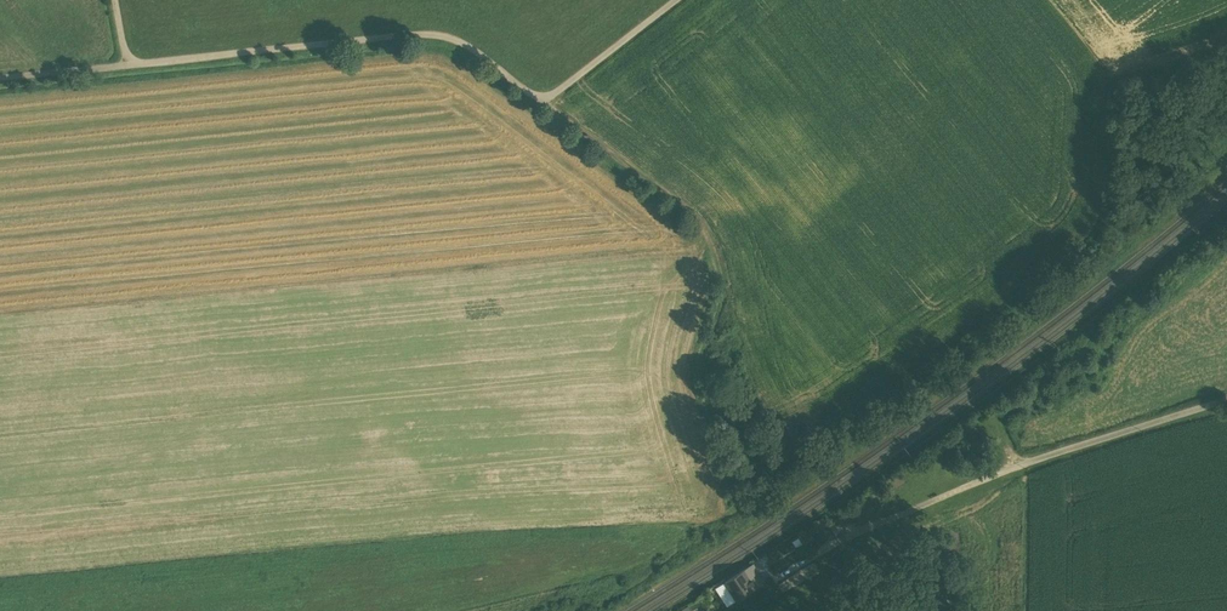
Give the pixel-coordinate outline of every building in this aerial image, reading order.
[(737,600),(763,583),(751,565),(725,582),(737,600)]
